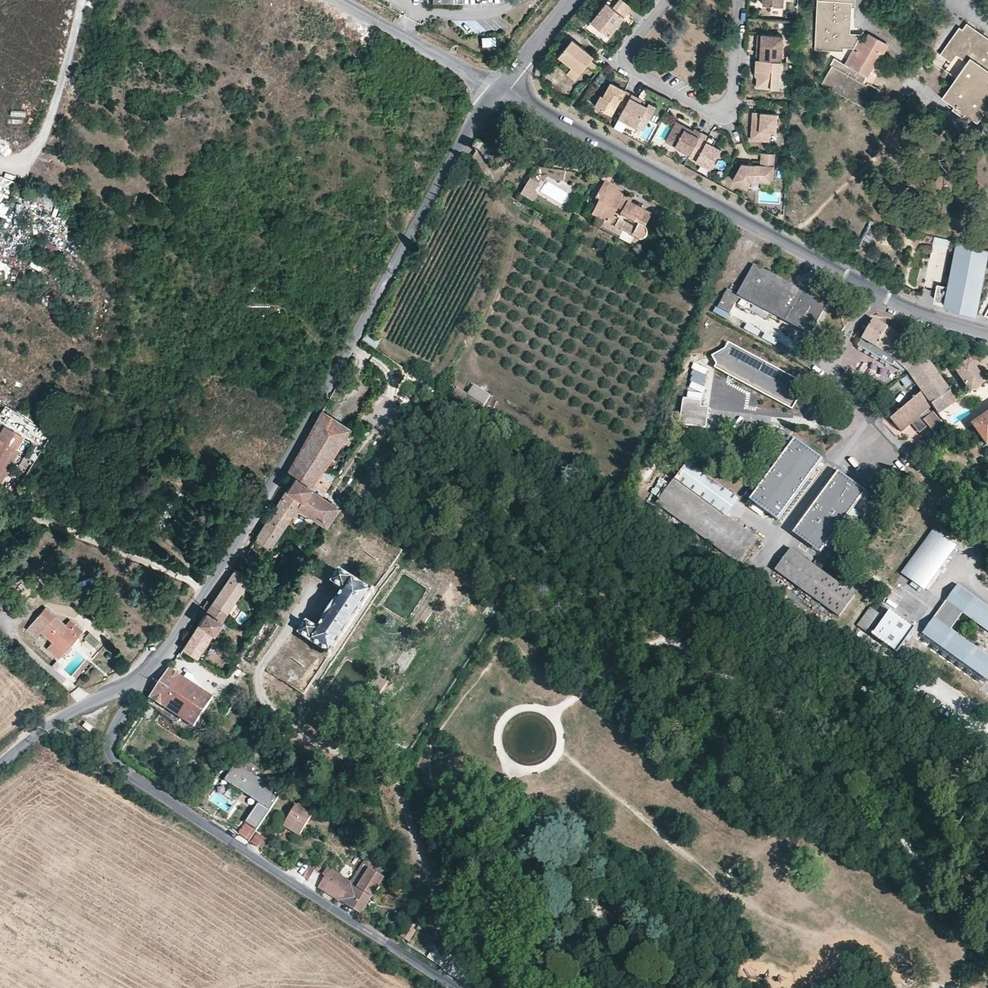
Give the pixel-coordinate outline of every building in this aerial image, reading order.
[(624,0),(620,0),(614,8),(608,3),(592,22),(610,37),(623,20),(633,8),(624,0)] [(815,51),(843,52),(843,49),(853,49),(856,44),(859,39),(862,35),(851,34),(851,8),(855,8),(856,0),(817,0),(815,51)] [(963,30),(987,46),(987,36),(967,23),(963,30)] [(963,30),(959,27),(941,55),(953,63),(957,56),(968,63),(944,99),(956,107),(954,111),(965,118),(968,114),(980,122),(987,110),(987,46),(963,30)] [(884,42),(870,34),(865,42),(862,47),(856,44),(853,49),(845,65),(834,59),(830,65),(832,66),(822,84),(869,111),(880,90),(872,85),(867,82),(866,85),(863,83),(864,81),(872,67),(880,53),(879,52),(884,42)] [(784,37),(763,35),(762,43),(758,43),(758,48),(757,60),(782,61),(784,37)] [(480,36),(480,46),(494,45),(494,36),(480,36)] [(859,39),(856,44),(862,47),(865,42),(859,39)] [(585,49),(573,40),(560,56),(573,67),(581,74),(589,65),(592,60),(595,57),(585,49)] [(884,42),(879,52),(880,53),(883,54),(888,44),(884,42)] [(602,68),(592,60),(589,65),(598,72),(602,68)] [(782,61),(757,60),(757,68),(756,75),(758,78),(758,88),(772,89),(773,81),(781,82),(782,61)] [(537,64),(535,74),(541,76),(543,66),(537,64)] [(577,79),(581,74),(573,67),(568,73),(577,79)] [(872,67),(864,81),(867,82),(872,85),(880,71),(872,67)] [(780,89),(781,82),(773,81),(772,89),(780,89)] [(622,89),(612,83),(606,93),(605,96),(602,95),(596,106),(613,115),(618,105),(625,109),(633,94),(622,89)] [(641,103),(638,101),(640,98),(633,94),(625,109),(620,118),(638,127),(643,117),(650,121),(657,107),(650,104),(648,107),(641,103)] [(779,114),(754,112),(753,118),(752,139),(753,140),(771,141),(771,131),(777,132),(779,114)] [(693,133),(686,129),(687,127),(678,122),(667,141),(691,154),(703,132),(695,128),(694,131),(693,133)] [(712,169),(722,149),(714,145),(708,142),(710,137),(703,132),(691,154),(690,157),(712,169)] [(714,145),(717,140),(710,137),(708,142),(714,145)] [(478,142),(474,149),(481,152),(484,145),(478,142)] [(774,183),(776,154),(762,153),(762,165),(748,164),(743,164),(734,181),(748,188),(752,181),(774,183)] [(600,167),(578,161),(577,165),(599,171),(600,167)] [(0,177),(0,204),(7,207),(17,184),(0,177)] [(531,202),(540,185),(529,179),(520,196),(531,202)] [(644,239),(647,234),(646,231),(644,229),(651,214),(622,199),(626,191),(606,180),(596,199),(600,201),(593,215),(605,222),(623,231),(641,240),(644,239)] [(55,197),(35,190),(31,205),(50,211),(55,197)] [(620,237),(623,231),(605,222),(602,227),(620,237)] [(6,241),(0,239),(0,276),(1,277),(14,245),(6,241)] [(935,239),(935,247),(950,247),(950,239),(935,239)] [(956,241),(944,305),(960,309),(976,313),(987,250),(956,241)] [(728,288),(718,307),(730,314),(739,296),(810,334),(826,303),(782,280),(783,277),(777,273),(776,277),(754,265),(738,294),(728,288)] [(933,298),(942,300),(945,287),(936,285),(933,298)] [(904,336),(874,319),(862,338),(891,355),(905,368),(906,370),(921,391),(891,418),(902,431),(912,423),(919,416),(924,420),(929,426),(940,439),(948,432),(928,408),(931,405),(922,392),(941,379),(928,360),(904,336)] [(366,332),(363,343),(377,347),(380,336),(366,332)] [(858,345),(903,371),(905,368),(891,355),(862,338),(858,345)] [(806,383),(727,341),(724,348),(711,355),(716,363),(714,366),(792,408),(806,383)] [(985,382),(969,360),(955,370),(970,392),(985,382)] [(941,379),(922,392),(931,405),(950,391),(941,379)] [(478,401),(459,389),(454,399),(472,410),(478,401)] [(957,402),(950,391),(931,405),(938,415),(957,402)] [(701,406),(702,401),(684,398),(680,424),(706,427),(709,407),(701,406)] [(313,483),(348,430),(321,412),(286,475),(293,480),(309,489),(313,483)] [(972,424),(987,445),(987,444),(987,413),(972,424)] [(919,416),(912,423),(921,433),(929,426),(924,420),(919,416)] [(24,436),(0,421),(0,422),(0,473),(24,436)] [(795,439),(750,501),(779,522),(824,460),(795,439)] [(727,517),(706,501),(718,485),(687,463),(675,478),(657,502),(738,562),(756,538),(727,517)] [(840,471),(798,528),(825,548),(842,525),(850,530),(861,514),(854,509),(867,491),(840,471)] [(659,478),(651,494),(659,498),(667,482),(659,478)] [(323,490),(313,483),(309,489),(293,480),(272,513),(254,540),(269,549),(296,508),(326,528),(339,509),(336,507),(319,496),(323,490)] [(26,504),(36,487),(29,483),(19,500),(26,504)] [(718,485),(706,501),(727,517),(739,501),(718,485)] [(825,548),(798,528),(793,534),(820,554),(825,548)] [(934,530),(903,572),(924,588),(955,546),(934,530)] [(855,595),(791,548),(775,569),(839,616),(855,595)] [(249,579),(235,569),(211,605),(207,602),(204,607),(201,611),(205,614),(191,635),(184,646),(182,649),(196,658),(248,581),(249,579)] [(335,659),(378,594),(340,569),(332,583),(343,590),(318,628),(307,620),(298,634),(335,659)] [(987,681),(987,655),(952,629),(963,614),(987,631),(987,608),(958,587),(923,635),(987,681)] [(81,632),(68,620),(64,625),(44,608),(36,618),(26,629),(36,638),(41,633),(51,642),(45,648),(57,659),(76,637),(81,632)] [(914,627),(889,609),(871,634),(895,652),(914,627)] [(92,646),(97,640),(89,633),(83,639),(92,646)] [(170,668),(165,677),(151,698),(156,701),(196,727),(215,697),(170,668)] [(191,737),(183,732),(178,740),(186,746),(191,737)] [(236,762),(225,779),(261,802),(248,823),(257,829),(282,791),(236,762)] [(162,784),(179,795),(184,786),(167,775),(162,784)] [(318,816),(302,806),(290,825),(306,836),(318,816)] [(362,874),(369,879),(364,887),(357,883),(354,887),(350,893),(356,897),(350,907),(366,917),(389,881),(378,875),(383,866),(372,859),(362,874)] [(354,887),(332,873),(323,888),(328,892),(331,887),(343,895),(339,900),(344,902),(350,893),(354,887)] [(357,883),(364,887),(369,879),(362,874),(357,883)] [(339,900),(343,895),(331,887),(328,892),(339,900)] [(344,902),(350,907),(356,897),(350,893),(344,902)]
